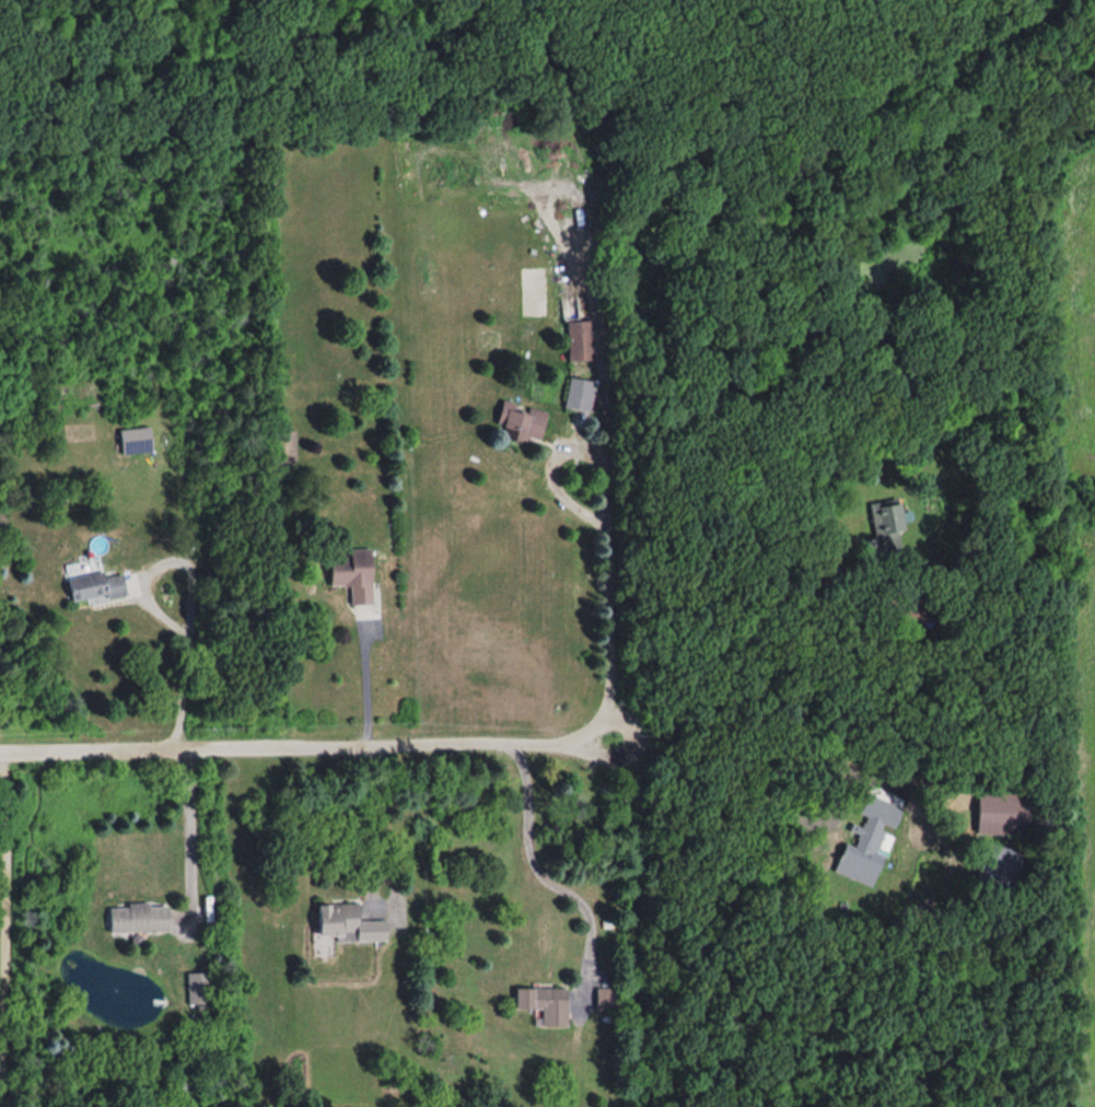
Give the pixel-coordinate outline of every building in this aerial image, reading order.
[(590,360),(589,320),(563,320),(563,360),(590,360)] [(565,409),(589,408),(588,379),(564,380),(565,409)] [(503,438),(539,440),(541,408),(496,405),(495,427),(504,428),(503,438)] [(152,426),(120,430),(123,454),(156,450),(152,426)] [(876,551),(901,546),(893,500),(868,505),(876,551)] [(375,549),(348,549),(348,556),(333,556),(333,585),(353,585),(353,603),(375,603),(375,549)] [(74,603),(129,592),(124,568),(69,578),(74,603)] [(833,871),(866,885),(899,808),(866,794),(833,871)] [(171,931),(171,904),(114,904),(114,931),(171,931)] [(361,920),(361,904),(319,905),(320,940),(390,940),(390,920),(361,920)] [(189,1004),(213,1004),(213,973),(189,973),(189,1004)] [(564,988),(511,988),(511,1010),(538,1010),(538,1026),(564,1026),(564,988)]
